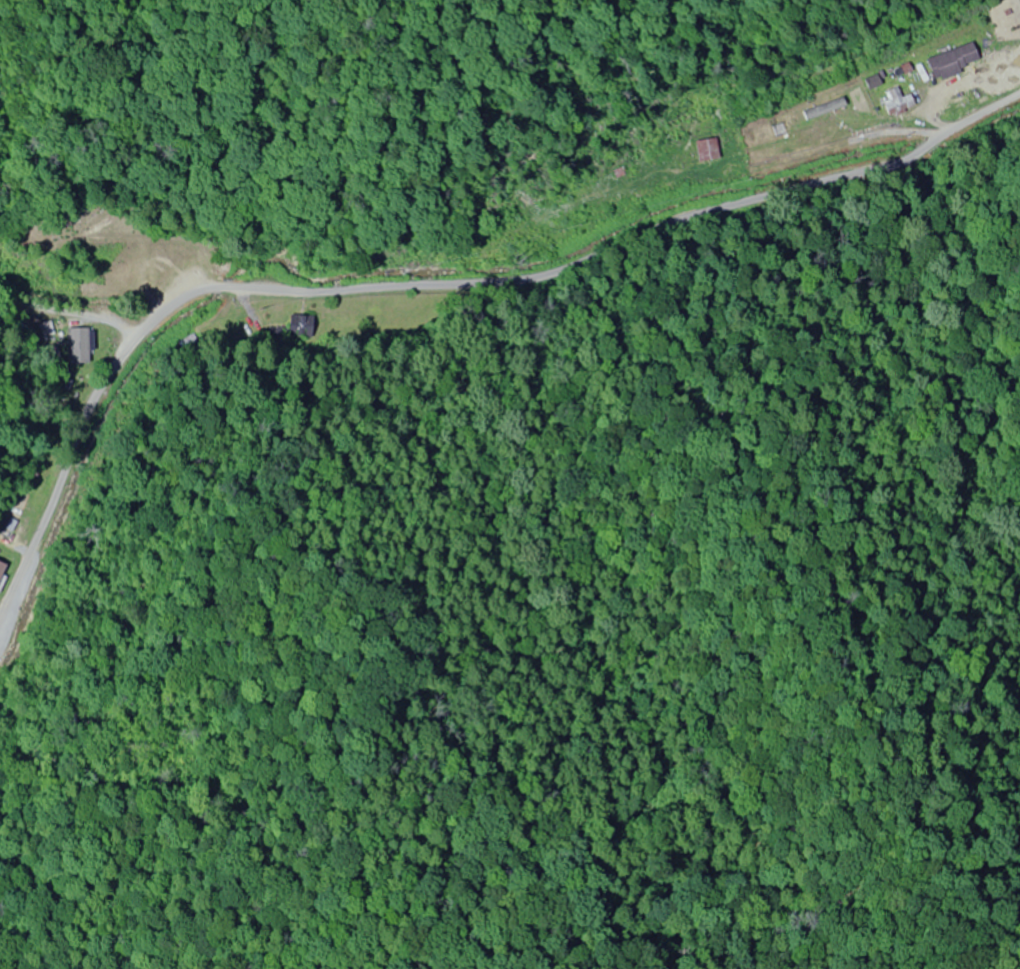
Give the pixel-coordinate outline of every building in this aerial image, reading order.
[(929,59),(936,79),(980,65),(974,44),(929,59)] [(915,109),(911,95),(901,98),(899,89),(886,92),(889,102),(885,102),(888,116),(915,109)] [(698,162),(719,161),(718,141),(697,141),(698,162)] [(41,324),(44,337),(55,334),(51,322),(41,324)] [(96,327),(87,324),(70,369),(79,372),(96,327)]
